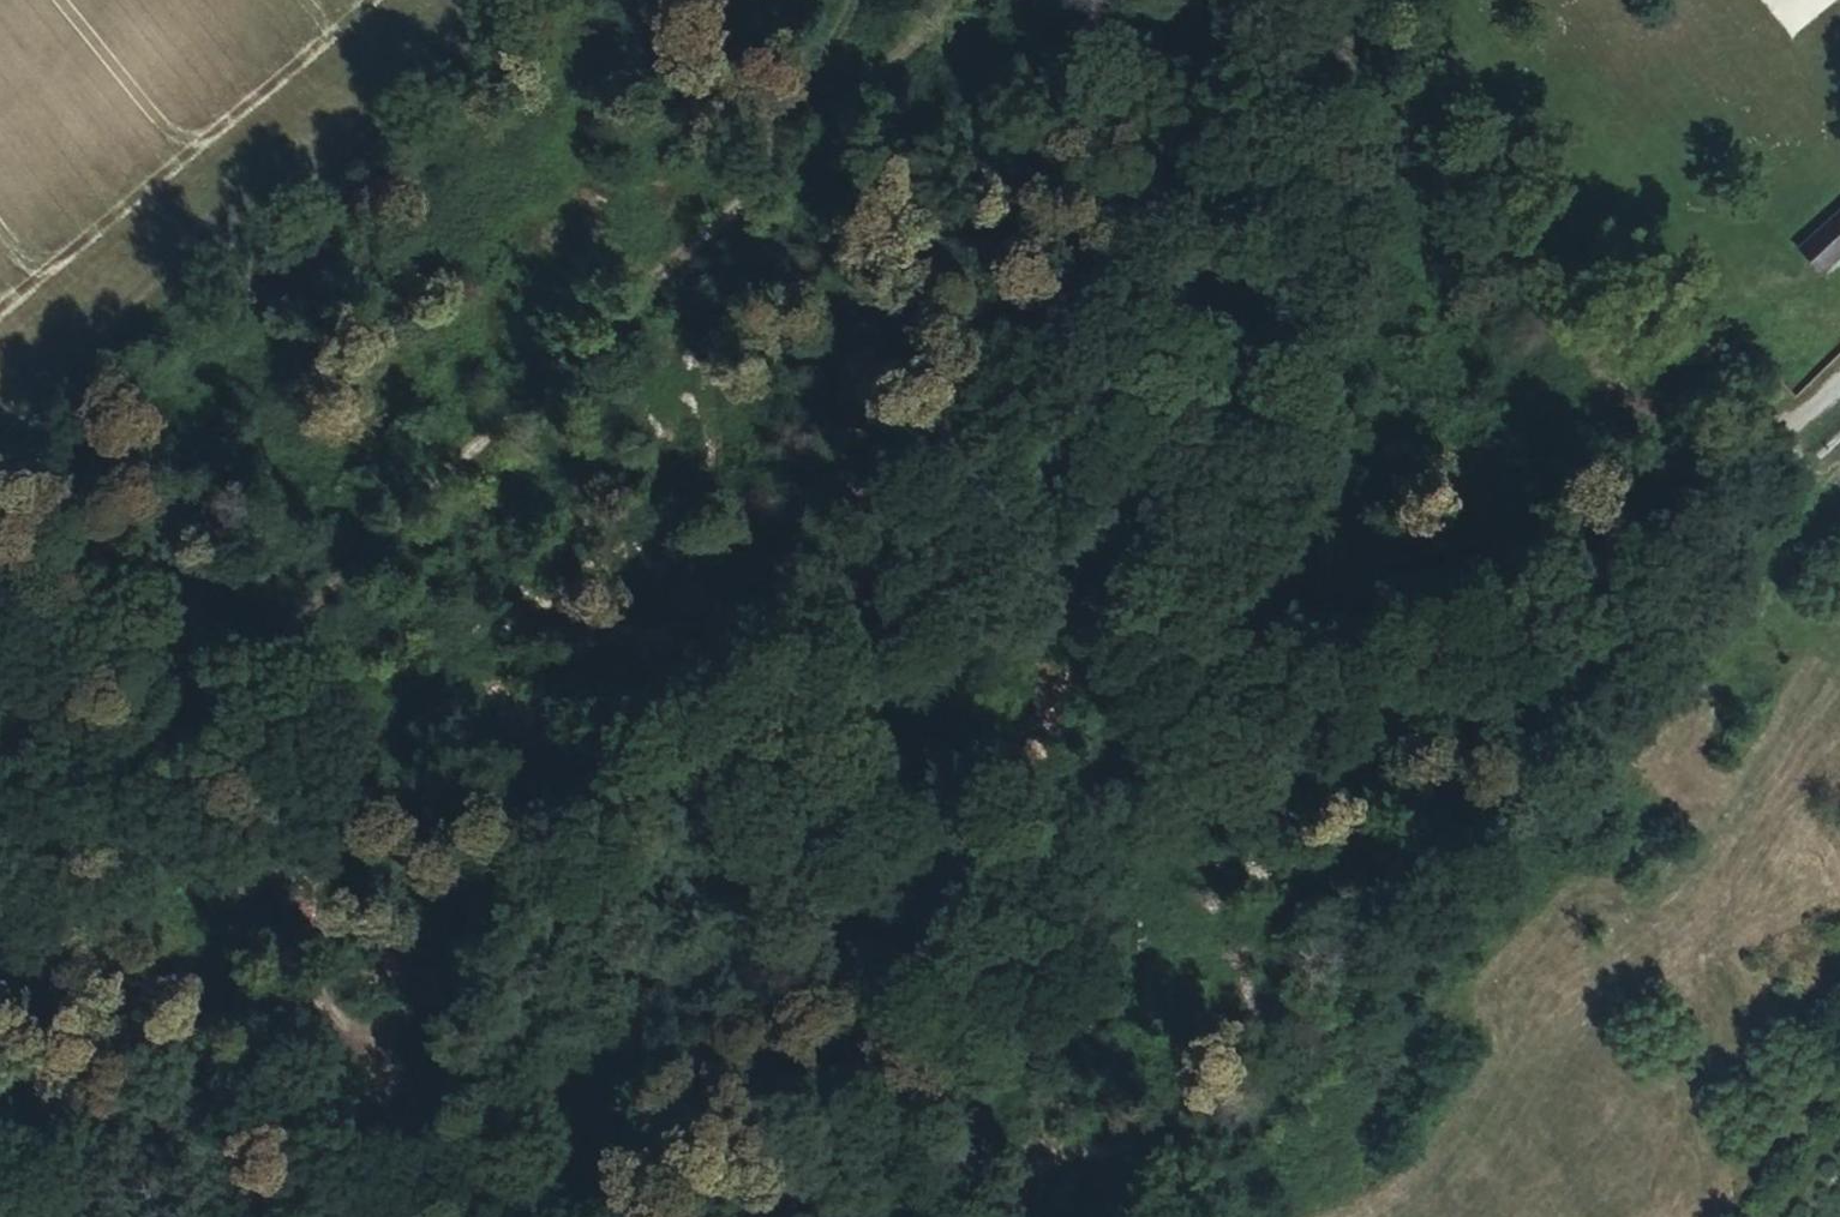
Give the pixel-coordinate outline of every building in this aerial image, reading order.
[(1839,239),(1839,194),(1787,245),(1810,269),(1839,239)]
